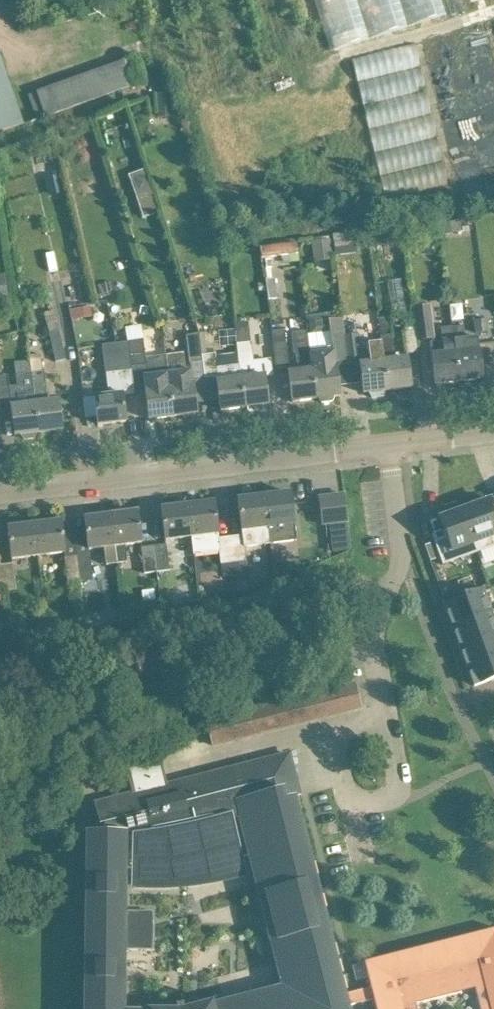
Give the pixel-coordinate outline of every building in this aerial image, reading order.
[(335,42),(446,16),(442,0),(325,0),(335,42)] [(369,70),(402,65),(402,62),(430,58),(427,37),(365,46),(369,70)] [(24,127),(0,58),(0,134),(24,127)] [(36,121),(143,83),(134,59),(28,96),(36,121)] [(155,95),(157,119),(175,117),(173,93),(155,95)] [(60,175),(44,179),(49,198),(64,194),(60,175)] [(136,189),(145,216),(159,211),(149,184),(136,189)] [(352,237),(335,240),(336,251),(353,249),(352,237)] [(373,256),(384,255),(382,240),(371,241),(373,256)] [(311,244),(315,263),(333,260),(329,241),(311,244)] [(262,259),(298,255),(296,245),(261,249),(262,259)] [(292,291),(288,269),(279,270),(283,293),(292,291)] [(406,308),(418,307),(414,272),(402,273),(406,308)] [(268,301),(275,300),(272,280),(265,281),(268,301)] [(112,283),(97,287),(100,299),(115,295),(112,283)] [(94,310),(99,325),(111,321),(107,306),(94,310)] [(418,340),(433,338),(429,306),(414,308),(418,340)] [(90,307),(77,309),(79,319),(92,317),(90,307)] [(53,311),(43,314),(49,333),(56,363),(65,360),(59,331),(53,311)] [(347,360),(344,334),(342,319),(334,320),(334,315),(308,318),(310,335),(308,335),(310,350),(316,400),(340,397),(335,362),(347,360)] [(139,332),(156,331),(155,317),(138,318),(139,332)] [(389,319),(378,321),(380,337),(391,335),(389,319)] [(486,319),(474,321),(476,338),(478,338),(479,345),(490,343),(486,319)] [(463,326),(451,327),(458,383),(483,380),(480,360),(479,349),(479,345),(478,338),(476,338),(464,339),(463,326)] [(435,385),(458,383),(451,327),(441,328),(443,340),(430,342),(435,385)] [(273,342),(273,346),(276,368),(289,366),(284,329),(272,330),(274,342),(273,342)] [(250,331),(236,333),(237,344),(239,366),(244,408),(268,406),(266,386),(265,378),(273,377),(271,360),(254,362),(250,331)] [(415,332),(405,333),(407,355),(418,354),(415,332)] [(344,334),(347,360),(361,359),(357,333),(344,334)] [(190,362),(203,361),(200,334),(187,336),(190,362)] [(237,354),(215,356),(215,354),(213,355),(213,351),(206,352),(204,334),(200,334),(203,361),(205,380),(216,378),(220,411),(244,408),(239,366),(238,366),(237,354)] [(391,335),(380,337),(381,342),(388,391),(411,388),(409,368),(408,358),(394,359),(391,335)] [(127,342),(130,360),(134,392),(145,391),(149,420),(173,417),(166,362),(166,356),(145,359),(143,340),(127,342)] [(369,363),(360,364),(364,394),(373,398),(383,396),(388,391),(381,342),(368,343),(369,363)] [(292,403),(316,400),(310,350),(296,352),(298,371),(288,372),(292,403)] [(40,355),(28,356),(30,374),(31,374),(38,433),(62,430),(59,401),(48,402),(44,372),(42,372),(40,355)] [(134,394),(134,392),(130,360),(114,362),(115,373),(106,374),(108,396),(95,398),(96,406),(98,426),(126,423),(123,396),(134,394)] [(166,362),(173,417),(197,414),(193,385),(191,372),(181,373),(180,361),(166,362)] [(25,405),(11,407),(15,436),(21,435),(24,440),(34,439),(36,434),(38,433),(31,374),(30,374),(16,376),(19,401),(24,401),(25,405)] [(11,402),(8,376),(0,377),(0,404),(11,402)] [(290,493),(264,497),(268,529),(270,544),(296,541),(294,526),(293,513),(290,493)] [(344,494),(319,497),(322,525),(348,523),(344,494)] [(264,497),(238,500),(240,520),(242,532),(242,537),(243,537),(244,547),(270,544),(268,529),(264,497)] [(462,510),(478,553),(493,547),(493,511),(492,504),(490,500),(487,502),(485,498),(470,504),(471,507),(462,510)] [(233,563),(230,538),(217,540),(217,535),(218,535),(214,503),(187,506),(191,538),(194,556),(219,553),(220,565),(233,563)] [(165,541),(191,538),(187,506),(161,509),(165,541)] [(447,538),(434,542),(443,566),(478,553),(462,510),(440,518),(444,531),(447,538)] [(114,548),(116,564),(127,562),(125,546),(141,544),(137,512),(110,516),(114,548)] [(106,565),(116,564),(114,548),(110,516),(84,519),(88,551),(104,549),(106,565)] [(34,525),(38,558),(65,554),(61,522),(34,525)] [(12,561),(38,558),(34,525),(8,528),(12,561)] [(230,538),(233,563),(246,562),(244,547),(243,537),(242,537),(230,538)] [(167,546),(153,547),(156,572),(170,571),(167,546)] [(153,547),(141,549),(144,574),(156,572),(153,547)] [(77,557),(80,582),(93,581),(90,555),(77,557)] [(67,584),(80,582),(77,557),(64,558),(67,584)] [(3,592),(15,590),(12,564),(0,566),(0,569),(3,592)] [(246,581),(235,582),(236,592),(247,591),(246,581)] [(444,604),(452,626),(490,612),(482,590),(444,604)] [(460,646),(493,634),(493,624),(490,612),(452,626),(460,646)] [(467,666),(493,657),(493,634),(460,646),(467,666)] [(467,666),(474,687),(493,680),(493,657),(467,666)] [(373,676),(299,688),(303,714),(377,702),(373,676)] [(256,710),(206,723),(212,746),(262,733),(256,710)] [(346,1006),(344,996),(293,798),(292,798),(289,789),(297,787),(294,777),(297,776),(291,755),(94,805),(99,826),(104,825),(104,833),(88,833),(86,1008),(122,1008),(124,870),(131,870),(131,877),(188,876),(244,865),(243,858),(250,857),(283,989),(213,1007),(212,1002),(187,1008),(347,1008),(346,1006)] [(364,963),(371,989),(344,996),(346,1006),(373,999),(376,1008),(416,1008),(415,1004),(475,989),(480,1008),(493,1008),(493,931),(364,963)]
